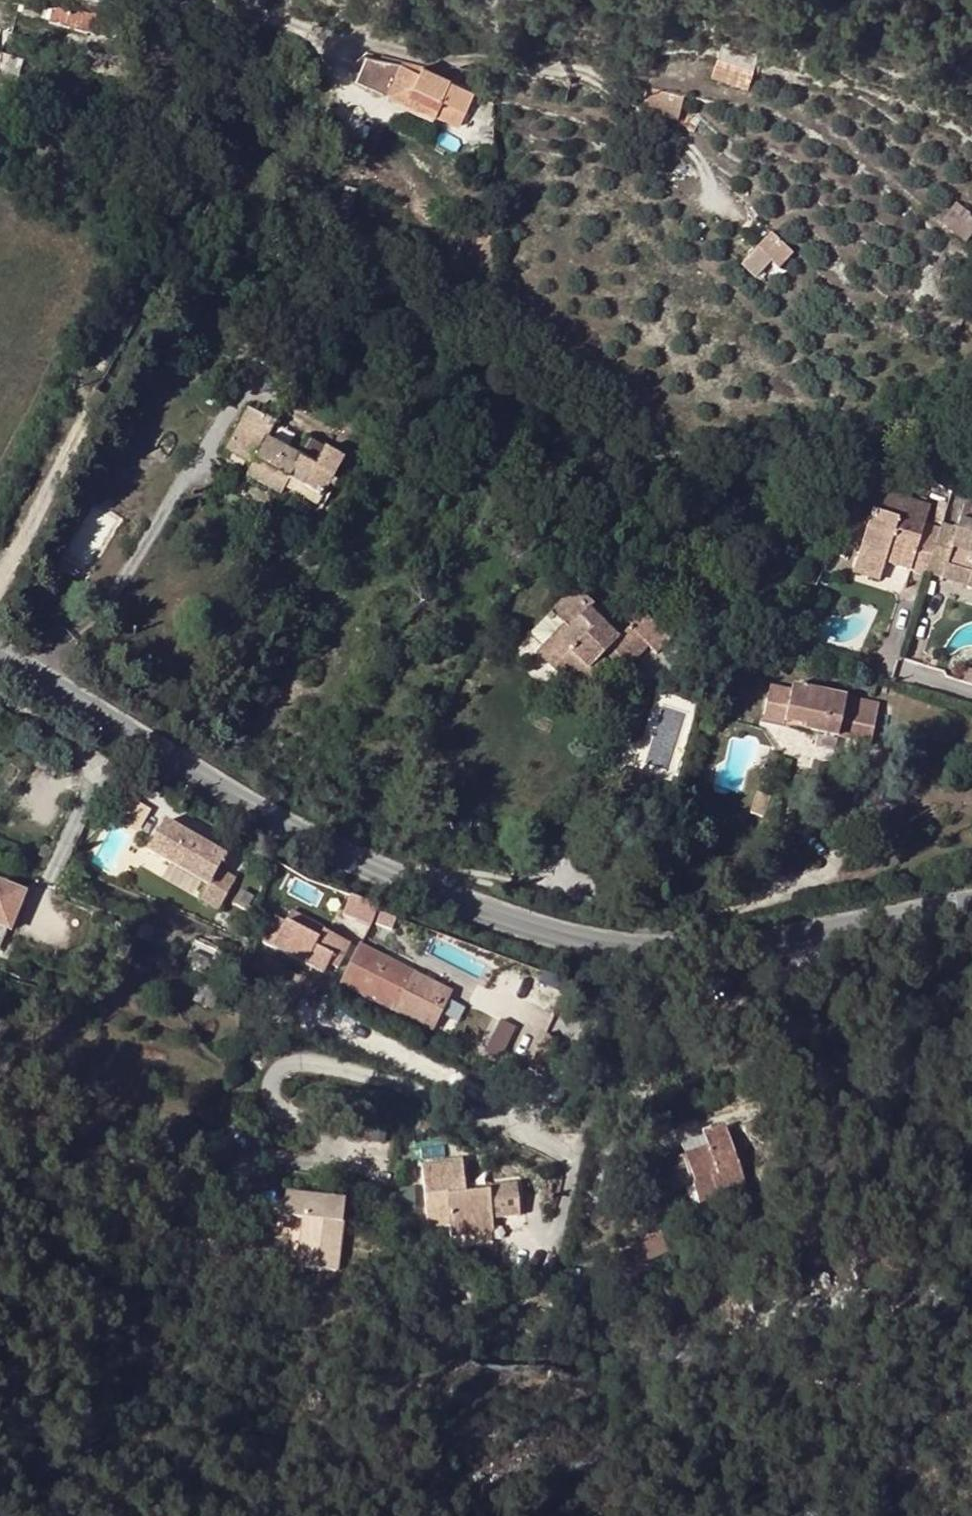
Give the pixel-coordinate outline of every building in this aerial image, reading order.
[(18,16),(49,21),(52,9),(22,4),(18,16)] [(48,25),(115,44),(121,27),(92,17),(90,19),(72,13),(72,15),(52,9),(49,21),(48,25)] [(749,91),(759,57),(723,46),(713,80),(749,91)] [(23,61),(15,59),(11,72),(19,74),(23,61)] [(415,88),(442,100),(451,81),(423,70),(420,78),(415,88)] [(475,94),(476,92),(451,81),(442,100),(467,111),(475,94)] [(24,87),(16,84),(14,92),(22,94),(24,87)] [(684,100),(652,91),(645,114),(678,122),(684,100)] [(490,104),(477,99),(471,112),(485,118),(490,104)] [(441,103),(466,114),(467,111),(442,100),(441,103)] [(949,215),(963,226),(970,217),(957,206),(949,215)] [(953,237),(963,226),(949,215),(941,224),(939,226),(953,237)] [(971,238),(971,218),(970,217),(963,226),(953,237),(965,246),(971,238)] [(793,256),(772,236),(742,267),(757,280),(772,263),(780,270),(793,256)] [(253,468),(247,478),(263,487),(283,450),(268,441),(276,426),(250,411),(226,453),(253,468)] [(297,457),(316,468),(324,452),(306,442),(297,457)] [(282,496),(285,490),(290,482),(324,500),(330,488),(333,482),(344,463),(324,452),(316,468),(297,457),(283,450),(263,487),(282,496)] [(895,485),(905,482),(902,472),(892,476),(895,485)] [(324,500),(290,482),(285,490),(319,509),(324,500)] [(970,580),(967,590),(971,592),(971,509),(964,507),(958,531),(942,527),(937,540),(923,535),(929,510),(889,497),(882,519),(873,516),(860,558),(886,566),(927,578),(928,576),(943,580),(945,572),(970,580)] [(939,505),(933,524),(942,527),(947,507),(939,505)] [(838,543),(846,527),(838,523),(829,539),(838,543)] [(880,584),(886,566),(860,558),(854,577),(880,584)] [(970,580),(945,572),(943,580),(941,583),(967,590),(970,580)] [(813,598),(820,581),(811,576),(803,594),(813,598)] [(967,590),(963,605),(971,608),(971,592),(967,590)] [(550,626),(556,620),(577,600),(580,596),(576,591),(546,622),(550,626)] [(594,608),(580,596),(577,600),(590,613),(594,608)] [(594,608),(590,613),(577,600),(556,620),(563,628),(538,654),(556,672),(558,670),(569,681),(577,673),(589,683),(606,666),(601,661),(604,657),(610,651),(618,659),(638,638),(649,650),(657,657),(670,643),(654,627),(644,618),(624,637),(594,608)] [(664,615),(654,627),(670,643),(681,631),(664,615)] [(629,670),(649,650),(638,638),(618,659),(629,670)] [(820,644),(812,642),(809,652),(817,654),(820,644)] [(612,664),(618,659),(610,651),(604,657),(612,664)] [(960,666),(956,678),(956,680),(971,685),(971,669),(960,666)] [(569,681),(581,691),(589,683),(577,673),(569,681)] [(807,735),(838,741),(846,700),(794,689),(786,726),(807,730),(807,735)] [(617,790),(628,793),(631,780),(632,775),(620,772),(617,790)] [(653,800),(657,786),(631,780),(628,793),(653,800)] [(770,796),(757,791),(750,813),(763,818),(770,796)] [(215,868),(222,857),(162,822),(145,851),(205,885),(198,900),(217,910),(234,880),(215,868)] [(258,867),(263,858),(250,851),(245,860),(258,867)] [(80,865),(85,857),(77,853),(73,861),(80,865)] [(10,932),(24,896),(0,887),(0,928),(10,932)] [(369,929),(377,910),(349,899),(342,918),(369,929)] [(296,931),(317,941),(321,932),(301,921),(296,931)] [(332,940),(333,938),(321,932),(317,941),(296,931),(284,925),(272,950),(327,977),(332,967),(338,970),(349,949),(332,940)] [(206,969),(209,961),(186,950),(183,959),(206,969)] [(449,997),(357,951),(340,984),(432,1030),(449,997)] [(219,994),(197,986),(192,1002),(213,1010),(219,994)] [(498,1019),(488,1052),(506,1058),(516,1024),(498,1019)] [(694,1179),(697,1188),(695,1189),(701,1207),(733,1195),(732,1191),(744,1186),(725,1134),(704,1141),(683,1150),(683,1152),(661,1160),(672,1187),(694,1179)] [(461,1164),(421,1168),(428,1229),(449,1227),(451,1238),(493,1233),(491,1222),(490,1211),(500,1210),(501,1221),(520,1219),(517,1187),(488,1190),(488,1194),(464,1197),(461,1164)] [(285,1196),(283,1221),(301,1222),(313,1223),(313,1232),(300,1231),(298,1256),(339,1266),(345,1202),(285,1196)] [(500,1210),(490,1211),(491,1222),(501,1221),(500,1210)] [(313,1232),(313,1223),(301,1222),(300,1231),(313,1232)] [(296,1269),(338,1273),(339,1266),(298,1256),(296,1269)]
